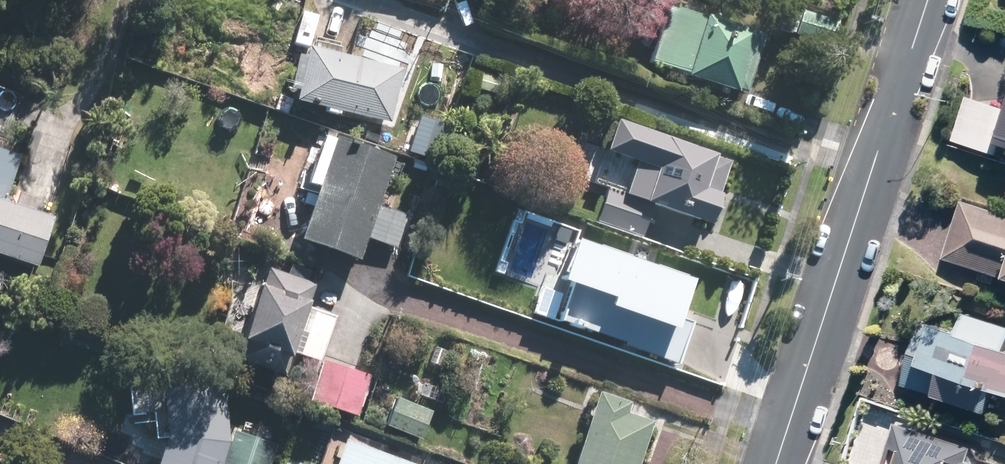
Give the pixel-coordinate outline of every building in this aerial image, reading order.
[(762,37),(679,13),(665,62),(748,86),(762,37)] [(402,71),(314,50),(302,98),(391,119),(402,71)] [(969,97),(955,138),(996,151),(1004,124),(1004,109),(969,97)] [(709,219),(728,164),(621,128),(614,149),(644,159),(633,193),(709,219)] [(392,158),(341,141),(309,237),(360,254),(392,158)] [(0,151),(0,250),(38,263),(53,219),(7,203),(22,159),(0,151)] [(650,206),(613,193),(604,218),(642,231),(650,206)] [(1004,275),(1004,213),(966,201),(949,259),(1004,275)] [(405,217),(385,210),(375,239),(395,246),(405,217)] [(678,321),(690,286),(585,251),(575,279),(586,283),(574,319),(676,353),(686,324),(678,321)] [(314,285),(273,273),(247,356),(289,369),(314,285)] [(930,325),(918,363),(1004,391),(1004,349),(930,325)] [(359,410),(370,378),(327,363),(316,395),(359,410)] [(230,441),(224,386),(172,392),(177,437),(167,463),(222,463),(230,441)] [(431,413),(399,400),(389,424),(421,437),(431,413)] [(606,401),(584,463),(636,463),(650,424),(623,415),(626,408),(606,401)] [(899,426),(887,463),(974,463),(968,462),(972,448),(899,426)] [(275,447),(238,436),(230,463),(270,463),(275,447)] [(345,442),(338,463),(408,463),(345,442)]
